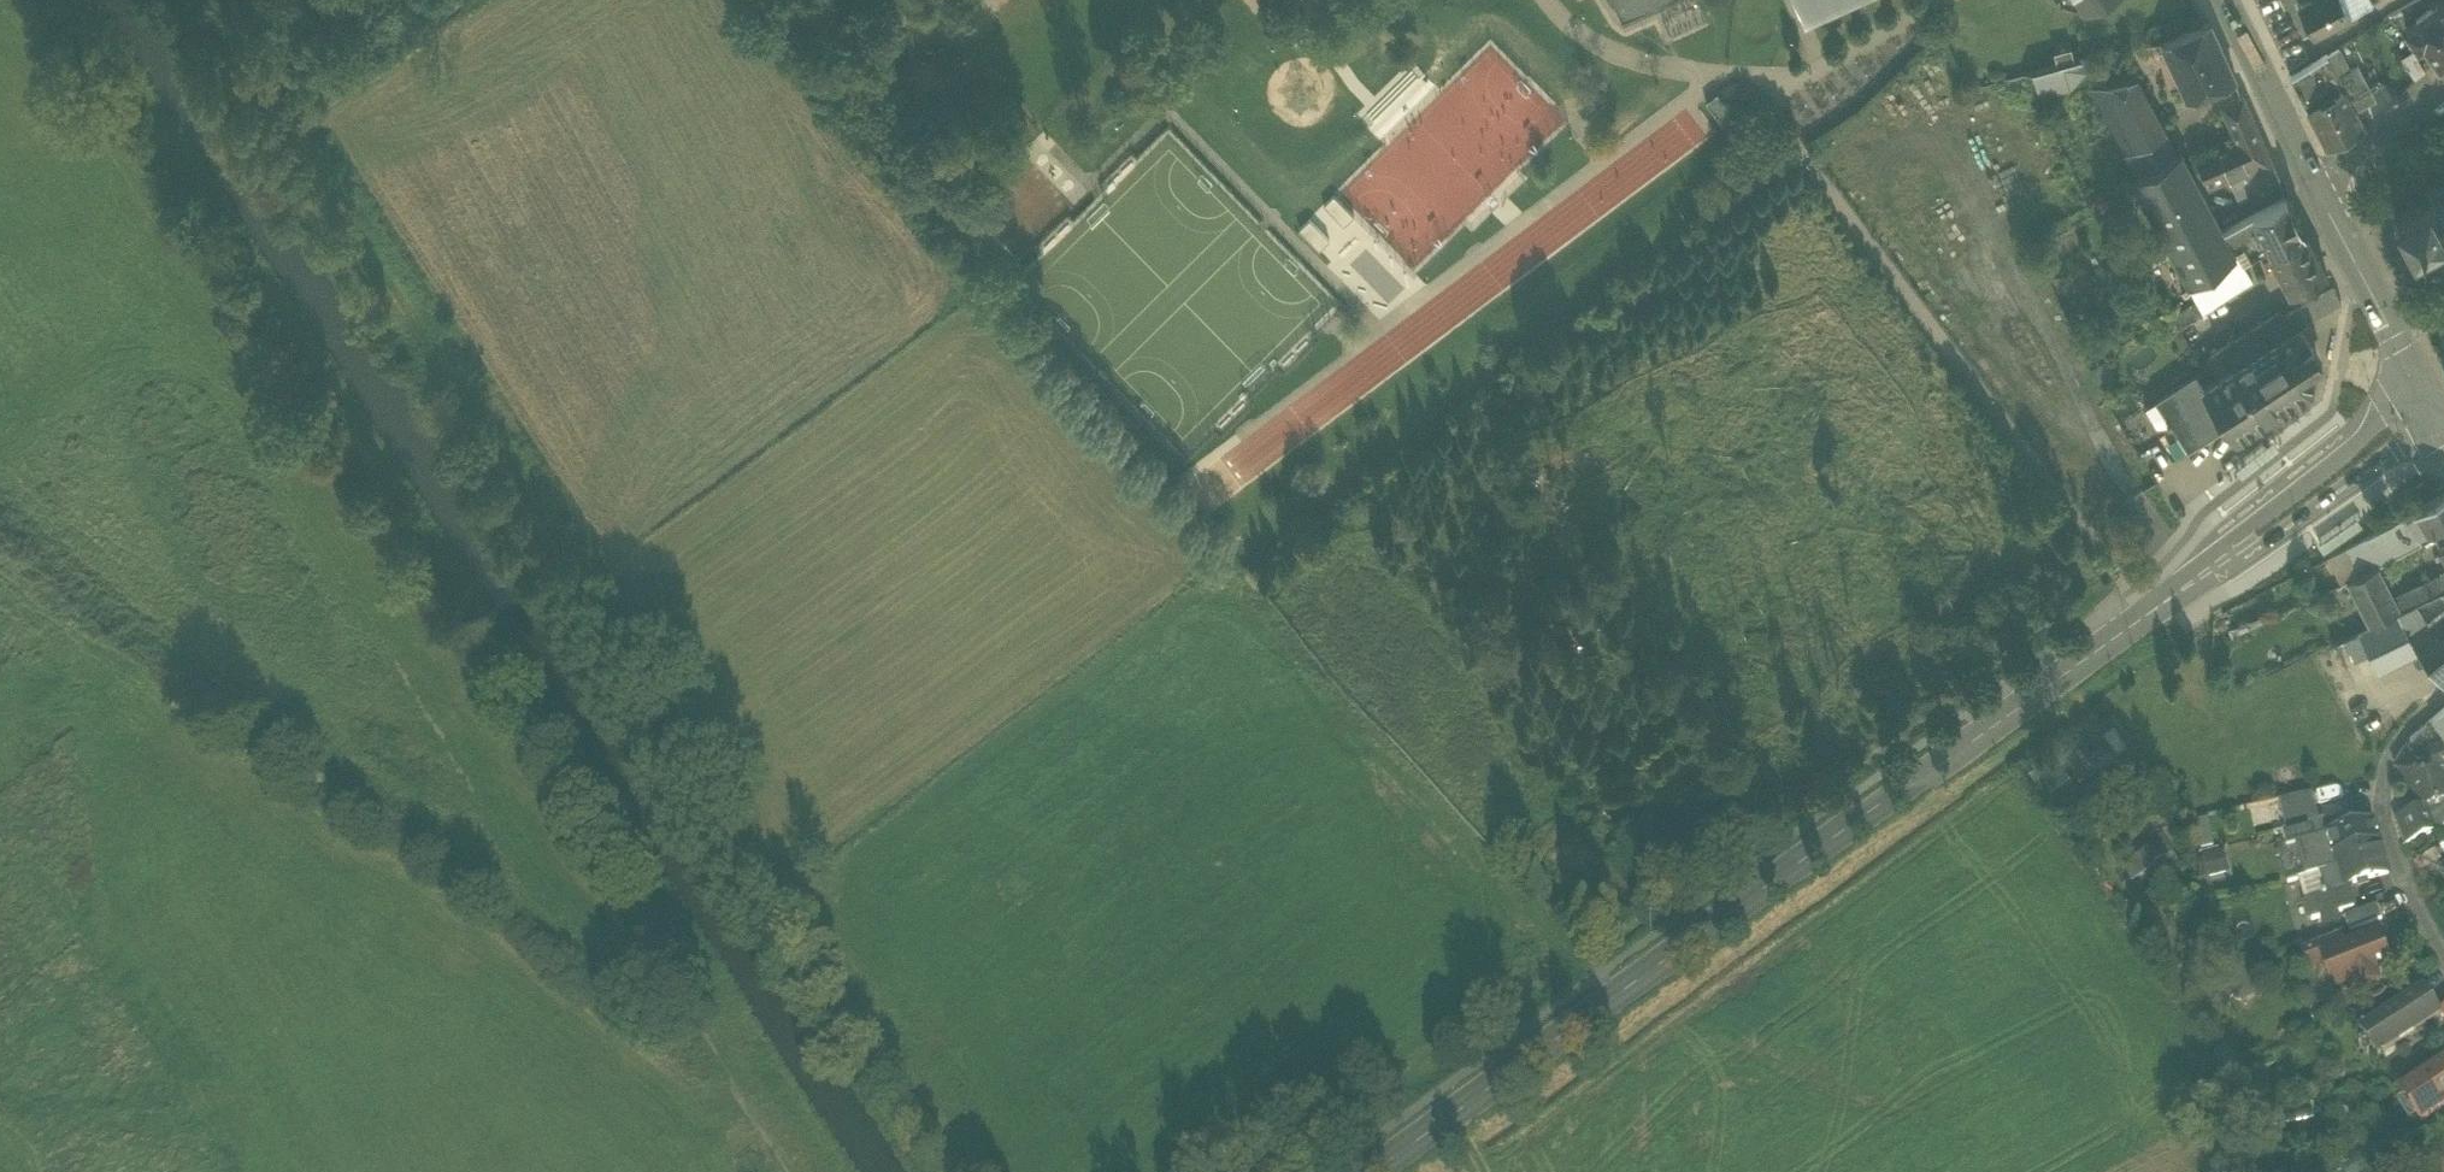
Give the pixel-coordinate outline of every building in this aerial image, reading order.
[(1623,15),(1657,0),(1617,0),(1623,15)] [(1808,13),(1837,0),(1802,0),(1808,13)] [(2083,14),(2106,0),(2075,0),(2083,14)] [(2314,35),(2351,16),(2343,0),(2311,0),(2300,6),(2314,35)] [(2351,16),(2373,5),(2371,0),(2343,0),(2351,16)] [(2406,27),(2417,43),(2423,39),(2439,62),(2443,59),(2443,0),(2406,27)] [(2163,41),(2186,96),(2204,91),(2235,77),(2210,20),(2204,22),(2163,41)] [(2057,63),(2075,58),(2071,44),(2053,49),(2057,63)] [(2128,47),(2129,56),(2136,55),(2135,46),(2128,47)] [(2338,47),(2321,58),(2332,79),(2344,72),(2349,70),(2338,47)] [(2400,57),(2413,79),(2427,71),(2413,49),(2400,57)] [(2035,69),(2041,92),(2071,84),(2086,69),(2081,56),(2075,58),(2057,63),(2035,69)] [(2359,100),(2344,72),(2332,79),(2321,58),(2290,77),(2291,77),(2325,143),(2327,148),(2365,128),(2355,110),(2362,106),(2359,100)] [(2344,72),(2359,100),(2372,93),(2358,65),(2349,70),(2344,72)] [(2092,85),(2140,175),(2177,155),(2139,84),(2132,77),(2092,85)] [(1718,93),(1706,102),(1723,125),(1735,116),(1718,93)] [(2196,157),(2201,168),(2206,180),(2207,183),(2229,173),(2241,168),(2245,177),(2274,165),(2243,95),(2222,103),(2237,138),(2196,157)] [(2223,229),(2199,184),(2193,172),(2182,152),(2177,155),(2140,175),(2133,179),(2164,237),(2172,253),(2190,286),(2213,270),(2236,255),(2229,241),(2258,226),(2270,250),(2305,230),(2287,195),(2223,229)] [(2280,179),(2274,165),(2245,177),(2241,168),(2229,173),(2238,197),(2280,179)] [(2199,184),(2206,180),(2201,168),(2193,172),(2199,184)] [(2413,244),(2425,237),(2426,240),(2435,236),(2434,232),(2443,227),(2443,172),(2443,173),(2442,170),(2431,176),(2432,178),(2429,180),(2424,178),(2423,182),(2428,184),(2432,191),(2417,200),(2415,197),(2406,202),(2407,205),(2396,211),(2399,218),(2401,222),(2399,223),(2405,235),(2408,233),(2413,244)] [(1354,212),(1333,193),(1323,203),(1343,223),(1354,212)] [(1330,237),(1309,217),(1299,228),(1319,248),(1330,237)] [(2327,273),(2305,230),(2270,250),(2268,251),(2289,292),(2327,273)] [(2153,263),(2172,253),(2164,237),(2144,247),(2153,263)] [(2236,255),(2213,270),(2219,281),(2242,265),(2237,255),(2236,255)] [(2242,265),(2219,281),(2227,295),(2252,279),(2244,264),(2242,265)] [(2195,297),(2219,281),(2213,270),(2190,286),(2195,297)] [(2203,311),(2227,295),(2219,281),(2195,297),(2203,311)] [(2299,305),(2307,320),(2342,301),(2341,301),(2334,286),(2299,305)] [(2203,311),(2195,297),(2170,314),(2180,327),(2203,311)] [(2222,347),(2235,366),(2299,325),(2307,320),(2299,305),(2281,317),(2277,311),(2222,347)] [(2228,424),(2236,436),(2269,415),(2272,416),(2278,413),(2278,409),(2310,388),(2317,354),(2299,325),(2235,366),(2221,375),(2204,385),(2204,386),(2228,424)] [(2221,375),(2235,366),(2222,347),(2209,355),(2210,355),(2221,375)] [(2155,399),(2155,400),(2170,423),(2188,450),(2228,424),(2204,386),(2204,385),(2196,373),(2155,399)] [(2168,424),(2170,423),(2155,400),(2145,406),(2157,425),(2168,424)] [(2419,507),(2432,530),(2443,523),(2443,493),(2419,507)] [(2418,537),(2432,530),(2419,507),(2411,511),(2411,512),(2405,515),(2418,537)] [(2398,518),(2362,537),(2374,559),(2418,537),(2405,515),(2398,518)] [(2357,516),(2318,542),(2323,551),(2363,525),(2357,516)] [(2376,564),(2374,559),(2362,537),(2337,551),(2349,576),(2350,578),(2377,566),(2376,564)] [(2374,559),(2376,564),(2420,542),(2418,537),(2374,559)] [(2349,576),(2337,551),(2327,557),(2340,582),(2349,576)] [(2378,565),(2377,566),(2350,578),(2348,580),(2370,624),(2397,611),(2400,609),(2394,597),(2378,565)] [(2423,583),(2429,596),(2443,589),(2443,574),(2423,583)] [(2423,583),(2394,597),(2400,609),(2429,596),(2423,583)] [(2429,596),(2400,609),(2397,611),(2407,631),(2410,637),(2443,613),(2443,589),(2429,596)] [(2407,631),(2397,611),(2370,624),(2345,636),(2356,660),(2369,653),(2377,668),(2407,654),(2398,636),(2407,631)] [(2410,637),(2418,648),(2420,651),(2443,684),(2443,613),(2410,637)] [(2398,636),(2407,654),(2418,648),(2410,637),(2407,631),(2398,636)] [(2432,718),(2443,735),(2443,707),(2432,718)] [(2127,744),(2113,724),(2101,732),(2115,752),(2127,744)] [(2101,763),(2082,733),(2057,749),(2076,779),(2101,763)] [(2401,780),(2443,764),(2443,737),(2425,746),(2427,752),(2417,755),(2406,741),(2394,759),(2401,780)] [(2412,813),(2443,801),(2443,764),(2401,780),(2400,781),(2412,813)] [(2279,802),(2286,831),(2318,822),(2311,795),(2279,802)] [(2412,813),(2396,820),(2405,846),(2443,828),(2443,801),(2412,813)] [(2209,819),(2192,821),(2200,832),(2200,850),(2214,848),(2209,819)] [(2324,820),(2318,822),(2286,831),(2282,832),(2286,848),(2296,845),(2296,844),(2328,835),(2324,820)] [(2304,872),(2306,878),(2319,874),(2336,869),(2333,858),(2379,844),(2373,822),(2328,835),(2296,844),(2296,845),(2304,872)] [(2156,864),(2174,854),(2166,838),(2147,848),(2156,864)] [(2333,858),(2336,869),(2342,888),(2347,886),(2388,874),(2379,844),(2333,858)] [(2296,845),(2286,848),(2275,851),(2282,878),(2304,872),(2296,845)] [(2143,851),(2119,866),(2130,884),(2154,869),(2143,851)] [(2229,874),(2223,852),(2202,857),(2208,879),(2229,874)] [(2174,854),(2156,864),(2165,881),(2184,871),(2174,854)] [(2353,909),(2347,886),(2342,888),(2336,869),(2319,874),(2325,898),(2308,903),(2306,903),(2311,921),(2320,918),(2323,928),(2340,923),(2337,913),(2353,909)] [(2301,879),(2308,903),(2325,898),(2319,874),(2306,878),(2301,879)] [(2344,918),(2350,932),(2382,920),(2377,906),(2344,918)] [(2301,951),(2309,971),(2327,964),(2324,958),(2342,951),(2337,937),(2301,951)] [(2353,983),(2357,992),(2376,984),(2372,975),(2389,969),(2376,937),(2342,951),(2324,958),(2327,964),(2337,989),(2353,983)] [(2360,1030),(2378,1058),(2440,1017),(2421,989),(2360,1030)] [(2422,1124),(2443,1109),(2443,1060),(2399,1090),(2422,1124)]
